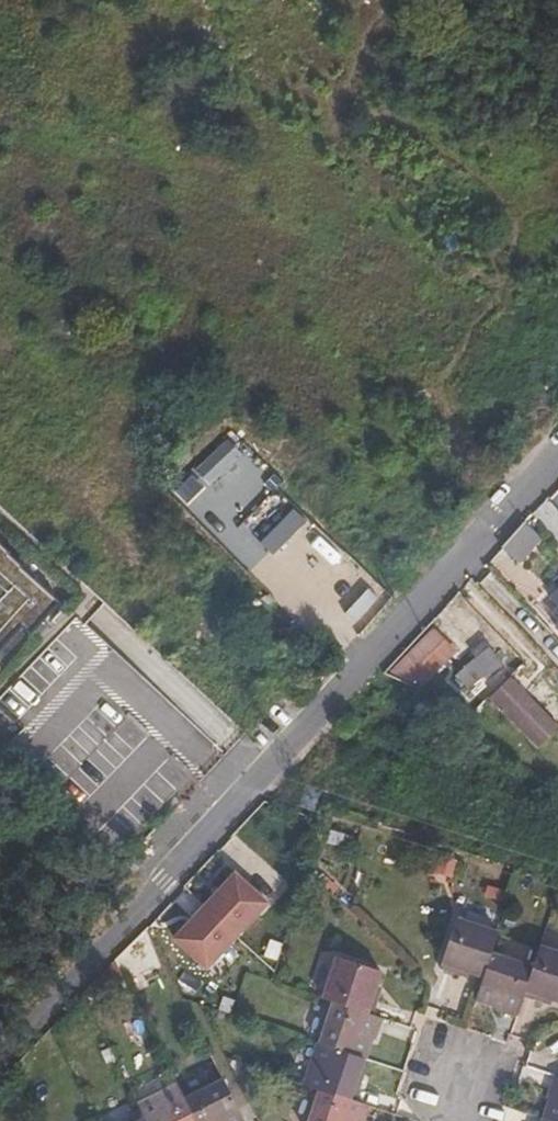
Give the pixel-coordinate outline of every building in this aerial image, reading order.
[(17,628),(25,635),(54,603),(17,569),(17,568),(4,555),(6,552),(0,547),(0,646),(17,628)] [(554,598),(533,616),(552,635),(556,631),(557,634),(557,594),(554,598)] [(422,689),(457,652),(432,630),(389,674),(422,689)] [(501,663),(483,641),(470,652),(475,659),(456,674),(475,696),(485,686),(480,679),(501,663)] [(557,727),(508,677),(488,698),(536,749),(557,727)] [(208,971),(267,905),(235,875),(175,940),(208,971)] [(488,956),(495,935),(454,921),(439,969),(458,974),(460,970),(482,976),(488,956)] [(538,950),(531,970),(523,996),(546,1005),(549,998),(557,1001),(557,956),(538,950)] [(523,996),(531,970),(488,956),(482,976),(475,997),(496,1004),(495,1010),(516,1017),(523,996)] [(349,962),(335,1004),(347,1008),(383,1020),(391,998),(383,996),(389,976),(349,962)] [(388,1044),(394,1024),(383,1020),(347,1008),(333,1050),(375,1064),(381,1042),(388,1044)] [(368,1085),(375,1064),(333,1050),(320,1091),(333,1095),(367,1107),(373,1087),(368,1085)] [(545,1119),(549,1120),(557,1120),(557,1076),(554,1075),(546,1098),(551,1100),(545,1119)] [(223,1079),(184,1099),(195,1120),(235,1120),(242,1117),(223,1079)] [(177,1087),(138,1108),(144,1120),(195,1120),(184,1099),(177,1087)] [(381,1111),(367,1107),(333,1095),(325,1120),(378,1120),(381,1111)]
